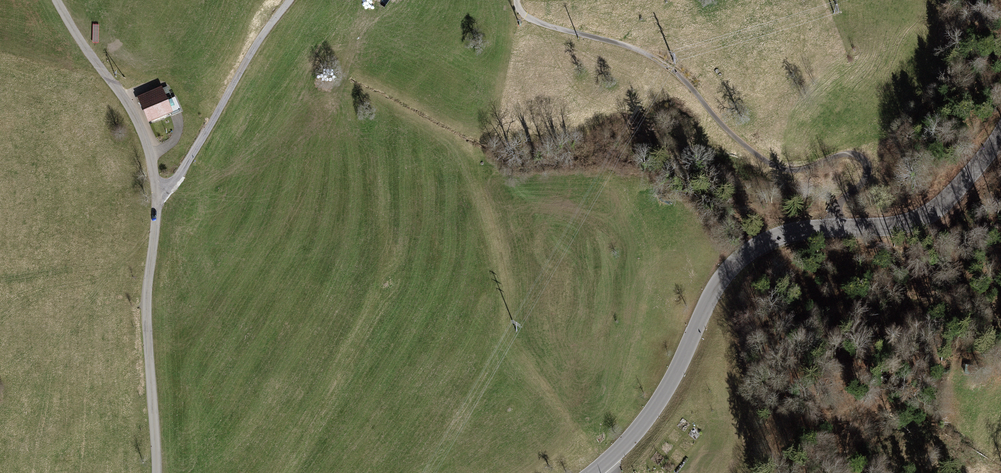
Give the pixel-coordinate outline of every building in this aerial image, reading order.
[(159,89),(135,98),(145,125),(169,116),(159,89)]
